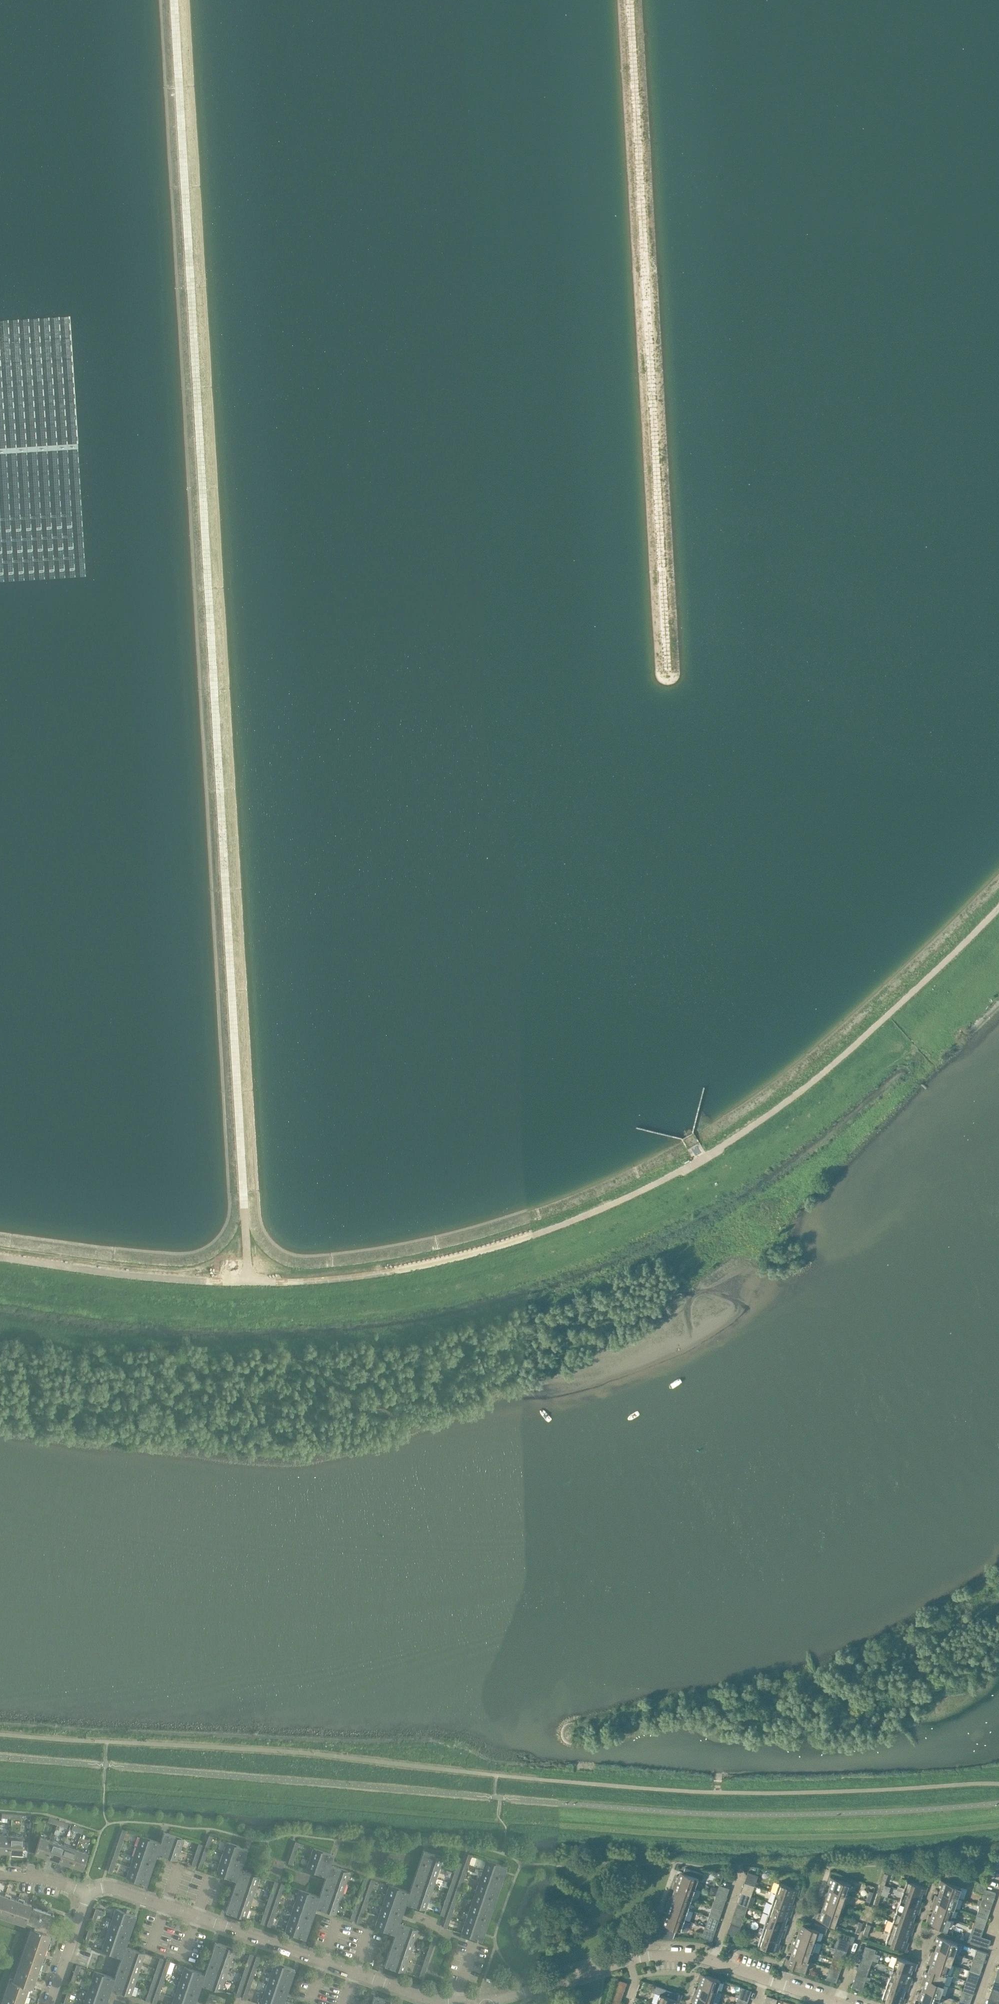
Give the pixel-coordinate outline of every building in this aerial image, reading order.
[(168,1833),(164,1844),(181,1849),(184,1839),(168,1833)] [(10,1852),(11,1835),(0,1834),(0,1852),(10,1852)] [(11,1835),(10,1852),(21,1853),(22,1849),(23,1841),(23,1836),(11,1835)] [(141,1836),(137,1846),(153,1852),(157,1853),(161,1842),(157,1841),(156,1841),(141,1836)] [(34,1853),(46,1857),(52,1841),(40,1837),(34,1853)] [(52,1841),(46,1857),(60,1862),(65,1845),(52,1841)] [(227,1842),(224,1852),(240,1858),(243,1859),(247,1849),(244,1847),(243,1847),(227,1842)] [(164,1844),(160,1854),(177,1860),(181,1849),(164,1844)] [(65,1845),(60,1862),(71,1866),(76,1849),(65,1845)] [(137,1846),(134,1857),(150,1862),(153,1852),(137,1846)] [(314,1848),(310,1859),(327,1864),(330,1865),(334,1855),(330,1853),(314,1848)] [(76,1849),(71,1866),(82,1869),(88,1853),(76,1849)] [(427,1851),(423,1862),(440,1868),(443,1857),(428,1852),(427,1851)] [(224,1852),(220,1863),(236,1868),(240,1870),(243,1859),(240,1858),(224,1852)] [(134,1857),(130,1867),(146,1873),(150,1862),(134,1857)] [(310,1859),(307,1869),(323,1874),(324,1872),(327,1864),(310,1859)] [(486,1860),(482,1870),(500,1876),(503,1877),(506,1867),(503,1866),(486,1860)] [(423,1862),(420,1873),(436,1878),(440,1868),(423,1862)] [(220,1863),(217,1873),(233,1879),(236,1868),(220,1863)] [(330,1875),(330,1877),(346,1882),(350,1872),(334,1866),(330,1875)] [(130,1867),(126,1877),(143,1883),(146,1873),(130,1867)] [(676,1875),(674,1881),(695,1888),(698,1878),(702,1879),(703,1874),(685,1867),(685,1868),(683,1872),(682,1872),(680,1876),(678,1876),(676,1875)] [(716,1868),(714,1875),(722,1878),(724,1871),(716,1868)] [(482,1870),(479,1881),(496,1886),(499,1888),(503,1877),(500,1876),(482,1870)] [(243,1871),(240,1881),(256,1887),(260,1876),(243,1871)] [(420,1873),(416,1883),(433,1888),(436,1878),(420,1873)] [(330,1877),(327,1887),(343,1892),(346,1882),(330,1877)] [(832,1884),(830,1889),(846,1894),(850,1884),(830,1877),(828,1883),(832,1884)] [(906,1880),(903,1891),(919,1896),(921,1892),(925,1894),(927,1887),(906,1880)] [(942,1888),(941,1892),(957,1898),(961,1887),(940,1880),(938,1886),(942,1888)] [(240,1881),(236,1891),(253,1897),(256,1887),(240,1881)] [(479,1881),(475,1891),(492,1897),(496,1886),(479,1881)] [(674,1881),(672,1888),(674,1888),(676,1889),(675,1893),(686,1897),(691,1899),(691,1898),(695,1888),(674,1881)] [(779,1882),(775,1893),(792,1898),(793,1895),(797,1896),(799,1889),(798,1889),(799,1885),(796,1883),(794,1887),(779,1882)] [(416,1883),(413,1893),(429,1899),(433,1888),(416,1883)] [(389,1885),(386,1896),(402,1902),(406,1891),(389,1885)] [(327,1887),(323,1897),(339,1903),(343,1892),(327,1887)] [(300,1889),(296,1901),(312,1906),(316,1895),(300,1889)] [(825,1891),(823,1898),(843,1905),(846,1894),(830,1889),(829,1893),(825,1891)] [(992,1902),(995,1893),(985,1889),(982,1899),(992,1902)] [(236,1891),(233,1903),(249,1908),(253,1897),(236,1891)] [(475,1891),(472,1901),(489,1907),(492,1897),(475,1891)] [(903,1891),(899,1900),(920,1907),(922,1901),(918,1900),(919,1896),(903,1891)] [(935,1894),(933,1901),(954,1908),(957,1898),(941,1892),(939,1895),(935,1894)] [(29,1987),(32,1988),(38,1973),(51,1934),(46,1932),(47,1928),(49,1929),(52,1921),(54,1914),(54,1913),(39,1908),(34,1906),(33,1906),(32,1909),(30,1908),(32,1905),(32,1904),(0,1893),(0,1912),(35,1924),(34,1925),(18,1973),(15,1982),(12,1981),(4,2003),(23,2003),(29,1987)] [(413,1893),(409,1904),(410,1904),(414,1906),(426,1910),(429,1899),(413,1893)] [(669,1895),(667,1902),(683,1907),(688,1909),(691,1899),(686,1897),(675,1893),(673,1897),(671,1896),(669,1895)] [(775,1893),(772,1903),(792,1910),(794,1904),(790,1902),(792,1898),(775,1893)] [(386,1896),(382,1906),(399,1911),(402,1902),(386,1896)] [(323,1897),(319,1909),(336,1914),(339,1903),(323,1897)] [(354,1908),(358,1910),(362,1898),(358,1897),(356,1902),(353,1901),(353,1903),(351,1902),(350,1907),(354,1908)] [(825,1905),(823,1909),(840,1915),(843,1905),(823,1898),(821,1904),(825,1905)] [(981,1900),(980,1905),(990,1908),(990,1909),(992,1902),(982,1899),(981,1900)] [(899,1900),(896,1911),(912,1917),(914,1913),(918,1914),(920,1907),(899,1900)] [(296,1901),(292,1911),(309,1916),(312,1917),(316,1907),(312,1906),(296,1901)] [(472,1901),(468,1912),(485,1917),(489,1907),(472,1901)] [(935,1908),(934,1912),(950,1918),(954,1908),(933,1901),(931,1907),(935,1908)] [(444,1902),(440,1915),(444,1916),(448,1904),(444,1902)] [(667,1902),(665,1908),(667,1909),(669,1910),(668,1913),(676,1916),(679,1917),(684,1919),(688,1909),(683,1907),(667,1902)] [(233,1903),(229,1912),(246,1918),(249,1908),(233,1903)] [(772,1903),(768,1913),(785,1919),(786,1915),(790,1917),(792,1910),(772,1903)] [(864,1903),(862,1911),(868,1913),(870,1906),(864,1903)] [(382,1906),(379,1916),(395,1922),(399,1911),(382,1906)] [(870,1906),(868,1913),(874,1915),(876,1908),(870,1906)] [(116,1909),(113,1919),(129,1924),(132,1926),(136,1915),(133,1914),(129,1913),(123,1911),(122,1911),(116,1909)] [(818,1911),(816,1918),(836,1925),(840,1915),(823,1909),(822,1913),(818,1911)] [(292,1911),(289,1922),(305,1927),(309,1928),(312,1917),(309,1916),(292,1911)] [(859,1918),(863,1920),(865,1920),(868,1913),(862,1911),(859,1918)] [(896,1911),(892,1921),(913,1928),(915,1922),(911,1920),(912,1917),(896,1911)] [(468,1912),(465,1922),(482,1928),(485,1917),(468,1912)] [(926,1922),(947,1929),(950,1918),(934,1912),(932,1916),(928,1915),(926,1922)] [(662,1916),(660,1922),(676,1927),(681,1929),(686,1931),(690,1921),(684,1919),(679,1917),(676,1916),(668,1913),(666,1917),(664,1916),(662,1916)] [(768,1913),(765,1924),(785,1930),(787,1924),(783,1923),(785,1919),(768,1913)] [(868,1913),(865,1920),(871,1922),(874,1915),(868,1913)] [(379,1916),(375,1927),(391,1933),(392,1933),(395,1922),(379,1916)] [(112,1919),(109,1929),(126,1935),(129,1936),(132,1926),(129,1924),(113,1919),(112,1919)] [(892,1921),(889,1931),(905,1937),(907,1933),(911,1935),(913,1928),(892,1921)] [(289,1922),(285,1932),(301,1937),(304,1938),(305,1939),(309,1928),(305,1927),(289,1922)] [(465,1922),(461,1933),(478,1939),(482,1928),(465,1922)] [(399,1923),(395,1934),(399,1935),(415,1941),(419,1930),(403,1925),(402,1924),(399,1923)] [(663,1923),(658,1937),(674,1937),(677,1928),(663,1923)] [(800,1932),(799,1935),(815,1941),(819,1929),(826,1932),(827,1927),(814,1923),(812,1928),(798,1923),(796,1931),(800,1932)] [(765,1924),(761,1934),(778,1939),(779,1935),(783,1937),(785,1930),(765,1924)] [(109,1929),(106,1939),(122,1945),(125,1946),(129,1936),(126,1935),(109,1929)] [(904,1941),(905,1937),(889,1931),(885,1942),(899,1947),(904,1948),(906,1949),(908,1942),(904,1941)] [(970,1932),(967,1940),(987,1948),(990,1939),(981,1936),(970,1932)] [(395,1934),(392,1944),(395,1945),(412,1951),(415,1941),(399,1935),(395,1934)] [(776,1943),(778,1939),(761,1934),(758,1944),(778,1951),(780,1945),(776,1943)] [(794,1938),(791,1944),(812,1951),(815,1941),(799,1935),(798,1939),(794,1938)] [(939,1944),(937,1948),(954,1953),(957,1943),(937,1936),(935,1942),(939,1944)] [(106,1939),(102,1951),(118,1956),(121,1958),(125,1946),(122,1945),(106,1939)] [(216,1942),(212,1952),(232,1959),(235,1949),(219,1943),(216,1942)] [(392,1944),(389,1954),(392,1956),(408,1961),(412,1951),(395,1945),(392,1944)] [(793,1952),(792,1956),(808,1961),(812,1951),(791,1944),(789,1950),(793,1952)] [(126,1947),(122,1958),(125,1959),(142,1965),(145,1953),(129,1948),(127,1947),(126,1947)] [(836,1948),(832,1958),(843,1962),(844,1957),(846,1951),(836,1948)] [(932,1950),(930,1957),(950,1964),(954,1953),(937,1948),(936,1952),(932,1950)] [(212,1952),(209,1963),(228,1970),(230,1964),(234,1965),(235,1961),(232,1959),(212,1952)] [(389,1954),(385,1965),(388,1966),(405,1971),(408,1961),(392,1956),(389,1954)] [(787,1958),(784,1965),(805,1972),(808,1961),(792,1956),(791,1959),(787,1958)] [(896,1956),(893,1967),(909,1972),(911,1968),(914,1970),(917,1963),(896,1956)] [(932,1964),(930,1968),(947,1974),(950,1964),(930,1957),(928,1963),(932,1964)] [(121,1961),(119,1967),(122,1968),(135,1973),(138,1974),(139,1973),(142,1965),(125,1959),(122,1958),(121,1961)] [(275,1962),(271,1972),(288,1978),(291,1979),(295,1969),(291,1968),(275,1962)] [(209,1963),(205,1973),(225,1980),(228,1970),(209,1963)] [(119,1967),(115,1978),(118,1979),(135,1985),(138,1974),(135,1973),(122,1968),(119,1967)] [(183,1973),(181,1977),(198,1983),(201,1984),(205,1973),(203,1973),(201,1972),(193,1970),(185,1967),(183,1973)] [(893,1967),(889,1977),(910,1984),(912,1977),(908,1976),(909,1972),(893,1967)] [(925,1970),(923,1977),(943,1984),(947,1974),(930,1968),(929,1972),(925,1970)] [(94,1973),(91,1982),(108,1987),(111,1988),(114,1978),(111,1977),(100,1973),(95,1971),(94,1973)] [(271,1972),(268,1983),(284,1989),(288,1990),(291,1979),(288,1978),(271,1972)] [(205,1973),(201,1985),(204,1986),(205,1986),(213,1989),(214,1989),(221,1991),(225,1980),(205,1973)] [(701,1981),(700,1985),(717,1991),(720,1980),(700,1973),(697,1979),(701,1981)] [(181,1977),(178,1987),(194,1993),(198,1994),(201,1984),(198,1983),(181,1977)] [(889,1977),(886,1987),(902,1993),(904,1989),(908,1990),(910,1984),(889,1977)] [(925,1985),(923,1989),(940,1994),(943,1984),(923,1977),(921,1983),(925,1985)] [(115,1978),(111,1989),(113,1989),(114,1990),(116,1990),(131,1996),(135,1985),(118,1979),(115,1978)] [(91,1982),(88,1991),(104,1997),(108,1998),(111,1988),(108,1987),(91,1982)] [(268,1983),(264,1994),(280,1999),(284,2000),(288,1990),(284,1989),(268,1983)] [(695,1987),(693,1994),(713,2001),(717,1991),(700,1985),(699,1989),(695,1987)] [(174,1998),(190,2003),(192,2003),(194,2003),(195,2001),(198,1994),(194,1993),(178,1987),(174,1998)] [(882,1998),(900,2003),(903,2003),(905,1998),(901,1997),(902,1993),(886,1987),(882,1998)] [(940,1994),(923,1989),(922,1993),(918,1991),(916,1998),(934,2003),(936,2003),(940,1994)] [(84,2002),(89,2003),(106,2003),(108,1998),(104,1997),(88,1991),(84,2002)] [(656,2003),(678,2003),(680,2000),(659,1993),(656,2003)] [(261,2003),(283,2003),(284,2000),(280,1999),(264,1994),(261,2003)] [(717,2002),(713,2001),(693,1994),(690,2000),(695,2001),(694,2003),(716,2003),(717,2002)] [(372,2003),(394,2003),(378,1997),(374,1996),(372,2003)]
